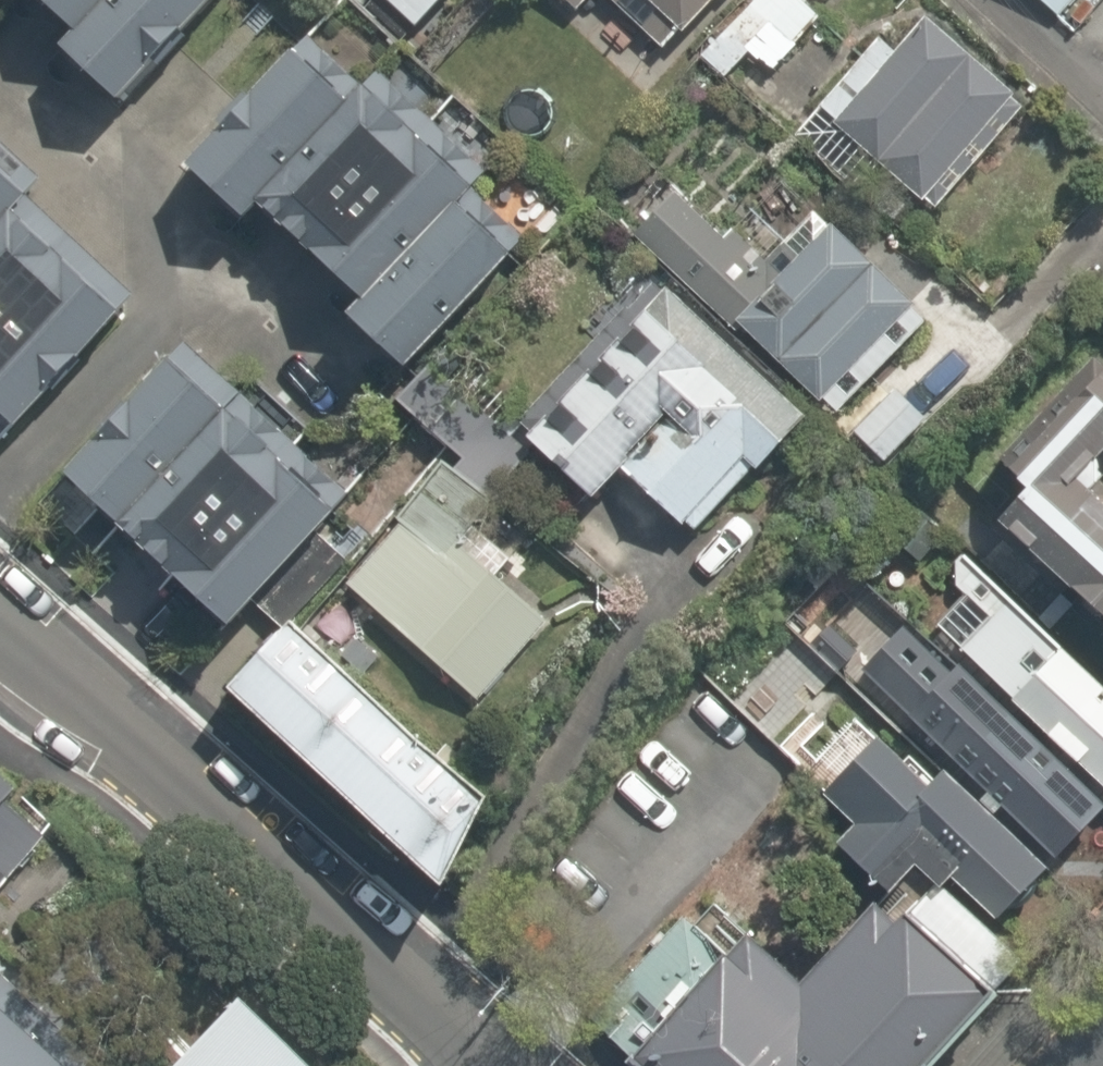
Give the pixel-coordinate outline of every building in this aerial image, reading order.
[(62,47),(121,101),(157,63),(162,67),(190,37),(183,31),(213,0),(45,0),(77,31),(62,47)] [(417,27),(442,0),(388,0),(417,27)] [(579,9),(587,0),(569,0),(579,9)] [(664,44),(680,27),(685,32),(715,0),(616,0),(664,44)] [(804,0),(757,0),(704,55),(726,78),(754,49),(763,57),(782,36),(796,49),(825,18),(804,0)] [(1061,17),(1076,0),(1042,0),(1061,17)] [(1098,7),(1088,0),(1087,0),(1073,18),(1083,26),(1098,7)] [(1014,98),(1017,94),(927,17),(898,52),(880,37),(794,137),(848,183),(872,156),(925,202),(927,200),(938,208),(1025,108),(1014,98)] [(246,213),(259,199),(365,298),(349,314),(408,369),(515,255),(512,253),(527,238),(474,188),(489,173),(379,69),(365,84),(312,34),(253,96),(250,93),(222,122),(228,127),(193,163),(246,213)] [(17,427),(139,295),(29,194),(44,178),(0,138),(0,411),(17,427)] [(743,326),(822,403),(825,399),(839,412),(928,321),(914,309),(918,305),(833,224),(832,226),(815,211),(787,241),(754,208),(725,239),(676,192),(634,237),(737,332),(743,326)] [(529,437),(596,499),(623,469),(684,525),(687,522),(697,532),(756,469),(760,471),(808,416),(669,287),(665,291),(659,285),(663,281),(647,266),(606,309),(619,321),(520,420),(533,433),(529,437)] [(102,434),(67,471),(233,625),(255,601),(320,532),(339,511),(337,509),(351,493),(189,342),(130,405),(126,402),(99,431),(102,434)] [(1000,523),(1102,616),(1102,503),(1091,492),(1102,479),(1102,364),(1096,358),(1002,459),(1022,478),(1020,481),(1030,490),(1000,523)] [(403,524),(348,586),(479,702),(552,621),(499,576),(525,547),(482,512),(534,452),(452,385),(419,423),(464,459),(455,469),(445,461),(398,519),(403,524)] [(930,419),(899,389),(856,433),(888,462),(930,419)] [(320,532),(255,601),(285,630),(294,620),(351,562),(320,532)] [(939,625),(1102,783),(1102,683),(966,554),(957,562),(958,587),(967,596),(939,625)] [(285,630),(231,689),(449,889),(492,796),(294,620),(285,630)] [(946,700),(970,674),(914,624),(891,650),(946,700)] [(1058,857),(1102,810),(1102,799),(1006,708),(992,723),(960,693),(925,730),(1058,857)] [(919,865),(942,887),(953,876),(1004,925),(1059,868),(949,767),(938,778),(887,729),(827,792),(861,823),(842,843),(894,892),(919,865)] [(50,837),(9,801),(22,788),(0,769),(0,894),(50,837)] [(919,865),(894,892),(883,903),(901,919),(910,910),(912,912),(928,894),(932,898),(942,887),(919,865)] [(1003,995),(999,991),(1026,961),(942,887),(932,898),(928,894),(912,912),(910,910),(901,919),(883,903),(880,900),(806,980),(751,930),(732,951),(688,911),(591,1019),(642,1065),(938,1065),(1003,995)] [(99,1060),(0,969),(0,1065),(93,1065),(99,1060)] [(240,984),(163,1065),(325,1065),(240,984)]
